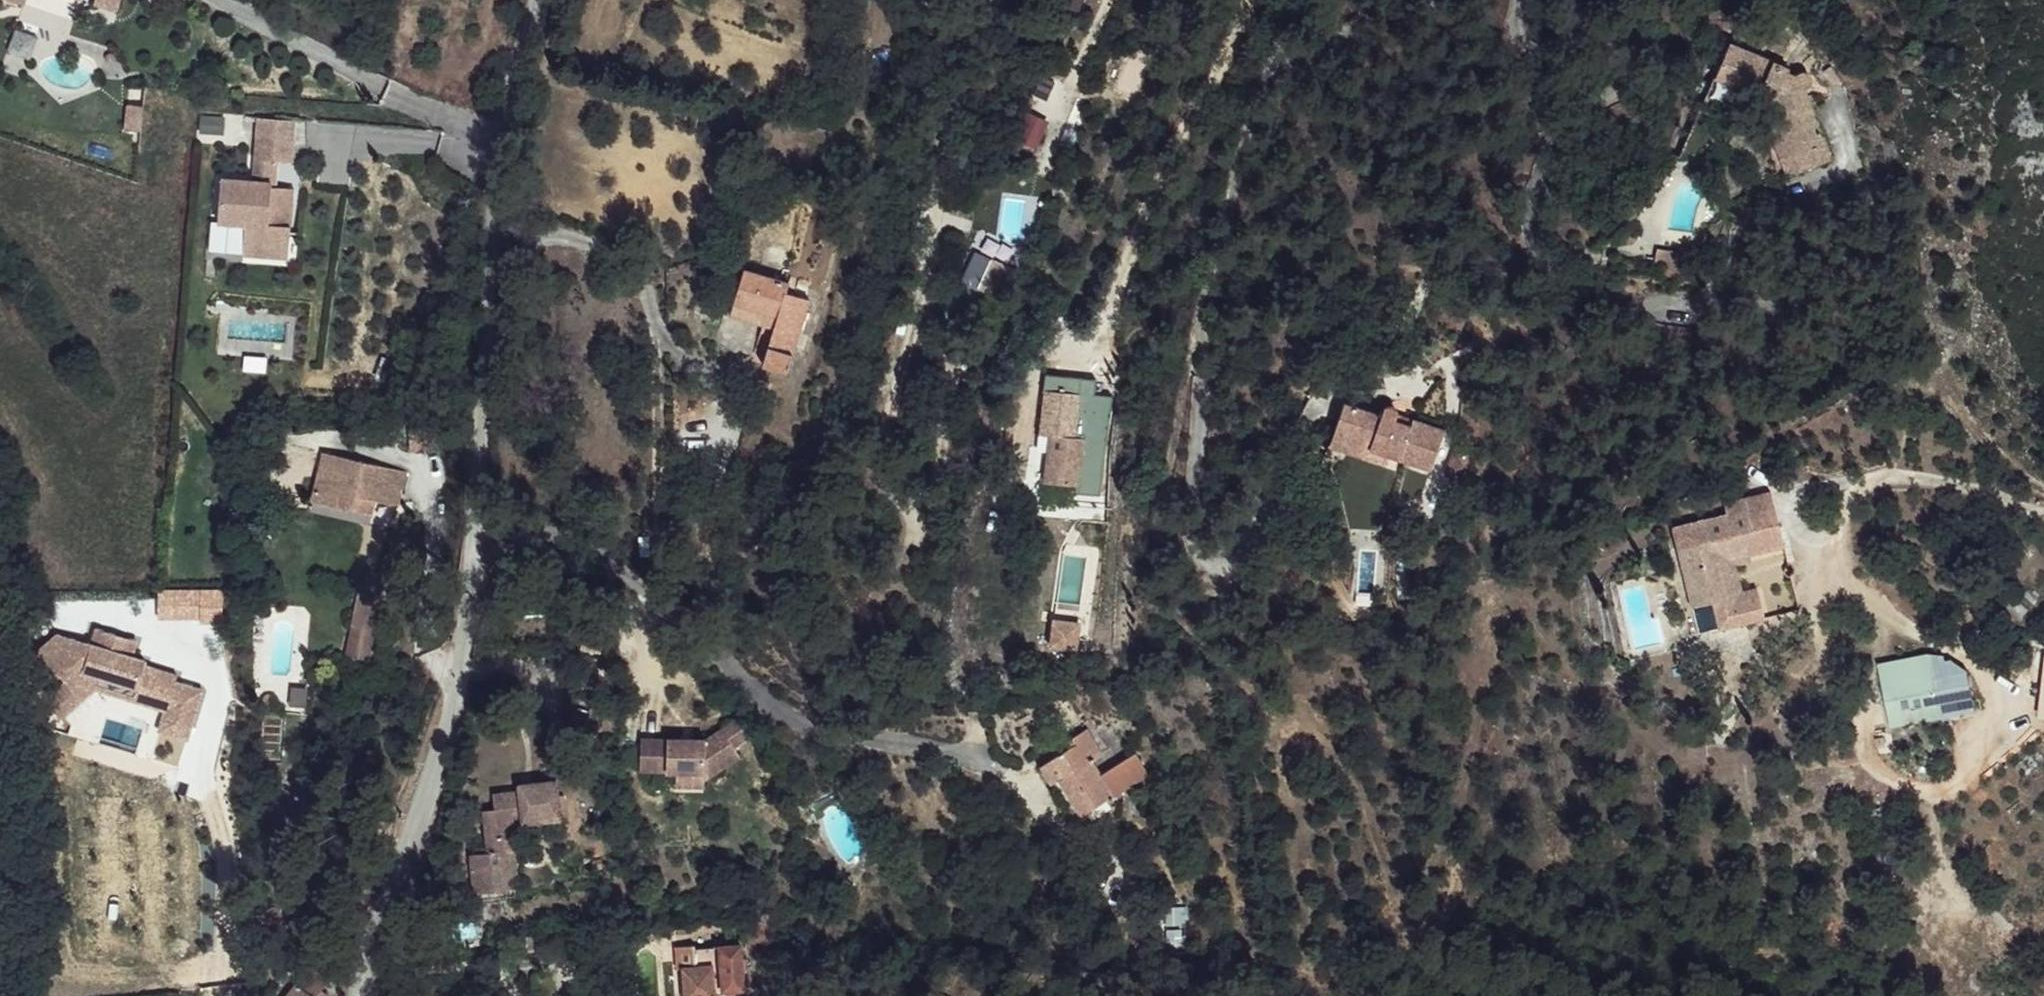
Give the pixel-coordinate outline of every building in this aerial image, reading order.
[(96,5),(114,11),(118,0),(98,0),(96,5)] [(1082,0),(1047,0),(1042,15),(1074,26),(1082,0)] [(1728,41),(1714,75),(1768,101),(1778,123),(1783,117),(1831,159),(1851,137),(1802,86),(1810,81),(1810,79),(1810,78),(1810,76),(1809,73),(1807,71),(1804,69),(1802,68),(1799,68),(1796,68),(1793,69),(1791,71),(1790,72),(1785,69),(1787,66),(1728,41)] [(1040,137),(1071,148),(1089,99),(1063,90),(1052,119),(1022,108),(1012,137),(1037,146),(1040,137)] [(1778,123),(1771,130),(1820,173),(1831,159),(1783,117),(1778,123)] [(257,120),(254,160),(291,163),(293,123),(257,120)] [(254,160),(253,184),(220,182),(218,224),(245,226),(243,257),(288,260),(293,191),(271,189),(272,162),(254,160)] [(1679,251),(1655,247),(1652,264),(1687,270),(1688,259),(1678,259),(1679,251)] [(1689,249),(1679,248),(1679,251),(1678,259),(1688,259),(1689,249)] [(1008,267),(990,260),(983,280),(995,283),(997,276),(1004,279),(1008,267)] [(790,281),(744,267),(733,301),(777,315),(774,327),(765,357),(763,364),(789,373),(811,298),(787,291),(790,281)] [(1021,271),(1008,267),(1004,279),(1017,283),(1021,271)] [(777,315),(733,301),(729,313),(762,323),(774,327),(777,315)] [(1060,390),(1078,393),(1078,385),(1061,382),(1060,390)] [(1060,390),(1045,387),(1040,433),(1049,435),(1043,482),(1077,487),(1082,439),(1072,437),(1075,419),(1091,422),(1096,387),(1078,385),(1078,393),(1060,390)] [(1381,414),(1381,415),(1343,400),(1334,429),(1370,443),(1369,448),(1390,455),(1432,470),(1445,429),(1412,418),(1410,425),(1395,420),(1396,419),(1396,418),(1397,417),(1398,416),(1398,415),(1399,414),(1399,413),(1398,412),(1398,411),(1398,409),(1397,409),(1397,408),(1396,407),(1395,406),(1394,406),(1394,405),(1393,405),(1391,404),(1390,404),(1389,404),(1388,404),(1386,405),(1385,406),(1383,407),(1383,408),(1382,409),(1382,410),(1381,411),(1381,412),(1381,413),(1381,414)] [(1091,422),(1075,419),(1072,437),(1082,439),(1088,439),(1091,422)] [(439,424),(412,426),(414,449),(441,446),(439,424)] [(1370,443),(1334,429),(1328,445),(1386,465),(1390,455),(1369,448),(1370,443)] [(1049,435),(1040,433),(1033,481),(1043,482),(1049,435)] [(1468,455),(1453,450),(1443,475),(1458,481),(1468,455)] [(411,469),(326,451),(316,502),(377,514),(380,499),(405,504),(411,469)] [(1770,490),(1742,497),(1751,530),(1779,523),(1770,490)] [(405,504),(380,499),(377,514),(402,519),(405,504)] [(1694,544),(1683,547),(1700,606),(1712,603),(1720,630),(1765,617),(1759,597),(1735,602),(1733,596),(1725,598),(1716,563),(1752,553),(1783,545),(1779,523),(1751,530),(1704,542),(1701,535),(1692,536),(1694,544)] [(1683,547),(1676,548),(1693,608),(1700,606),(1683,547)] [(359,593),(383,598),(387,580),(392,553),(384,552),(378,578),(362,574),(359,593)] [(1752,553),(1716,563),(1725,598),(1733,596),(1735,602),(1759,597),(1758,588),(1740,592),(1733,563),(1753,559),(1752,553)] [(383,598),(359,593),(352,628),(361,629),(356,658),(371,660),(383,598)] [(1045,646),(1069,650),(1074,625),(1049,621),(1045,646)] [(361,629),(352,628),(347,657),(356,658),(361,629)] [(65,682),(80,700),(94,688),(98,677),(135,689),(132,701),(164,711),(157,732),(185,741),(201,692),(174,683),(176,677),(142,667),(144,662),(130,657),(133,647),(113,641),(115,635),(95,629),(90,645),(57,634),(35,652),(56,678),(59,674),(65,682)] [(135,642),(115,635),(113,641),(133,647),(135,642)] [(1275,647),(1253,657),(1258,665),(1279,654),(1275,647)] [(1936,678),(1887,687),(1891,711),(1915,707),(1918,722),(1944,717),(1936,678)] [(61,716),(80,700),(65,682),(46,698),(61,716)] [(1915,707),(1891,711),(1894,727),(1918,722),(1915,707)] [(642,738),(641,770),(678,771),(678,786),(706,786),(706,779),(739,753),(732,744),(746,733),(733,716),(703,739),(642,738)] [(1071,745),(1053,756),(1065,775),(1058,779),(1081,814),(1149,773),(1136,752),(1099,774),(1092,760),(1103,754),(1086,728),(1074,736),(1077,742),(1071,745)] [(1074,736),(1067,739),(1071,745),(1077,742),(1074,736)] [(1053,756),(1040,764),(1073,818),(1081,814),(1058,779),(1065,775),(1053,756)] [(470,852),(474,890),(515,886),(511,833),(518,824),(563,820),(558,780),(518,784),(519,791),(493,793),(495,808),(483,809),(489,850),(470,852)] [(541,934),(527,936),(530,951),(544,949),(541,934)] [(674,948),(678,980),(684,980),(685,995),(717,995),(716,992),(747,990),(742,946),(696,950),(696,946),(674,948)] [(313,966),(292,995),(326,995),(327,994),(323,990),(331,980),(313,966)]
